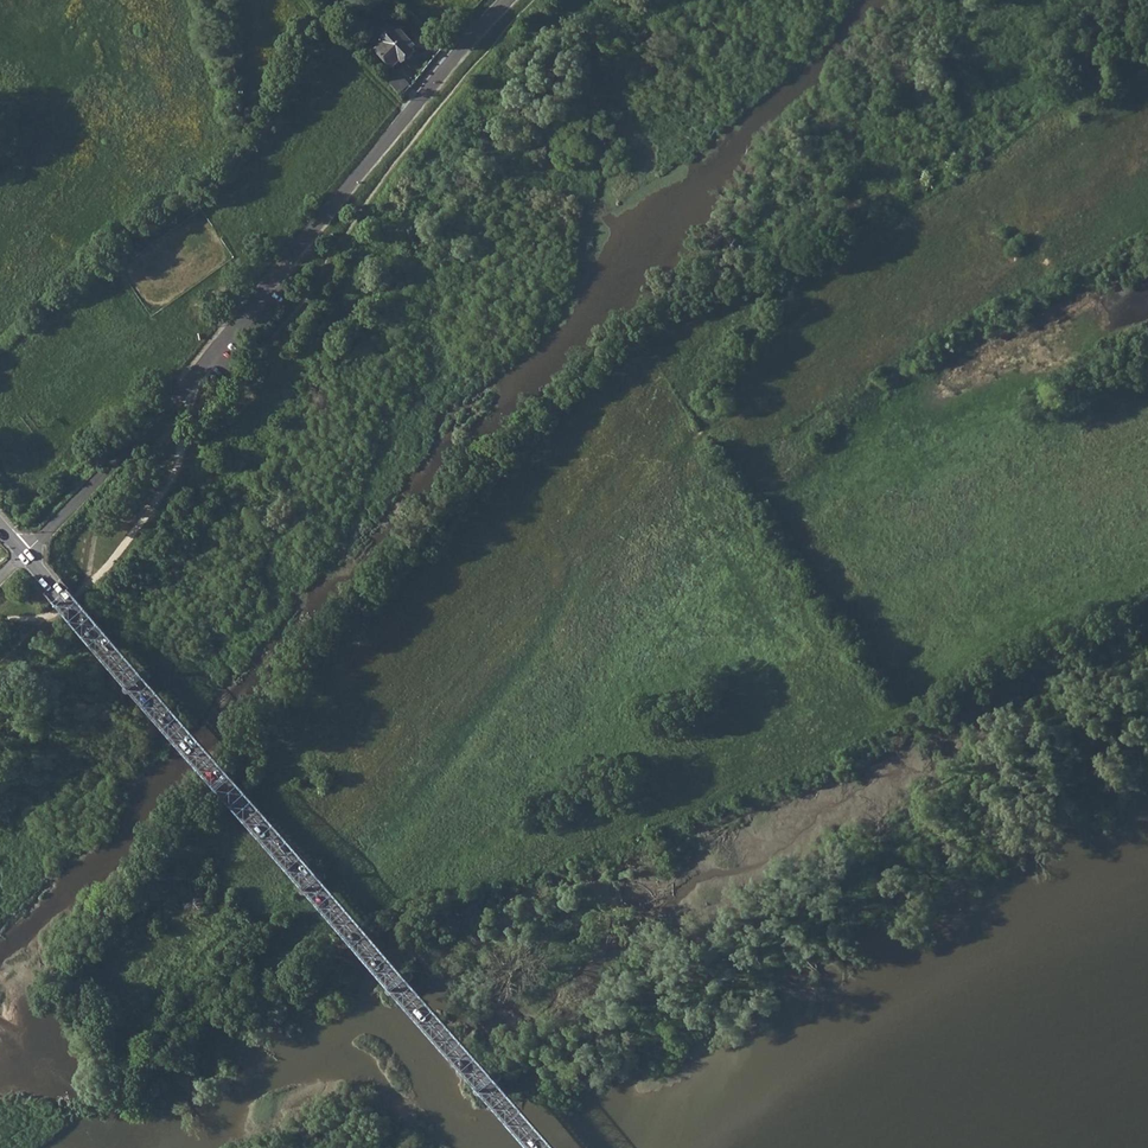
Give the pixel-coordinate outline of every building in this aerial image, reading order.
[(411,47),(397,31),(393,26),(379,39),(382,42),(376,47),(390,62),(395,57),(397,59),(411,47)] [(401,27),(397,31),(411,47),(416,43),(401,27)]
